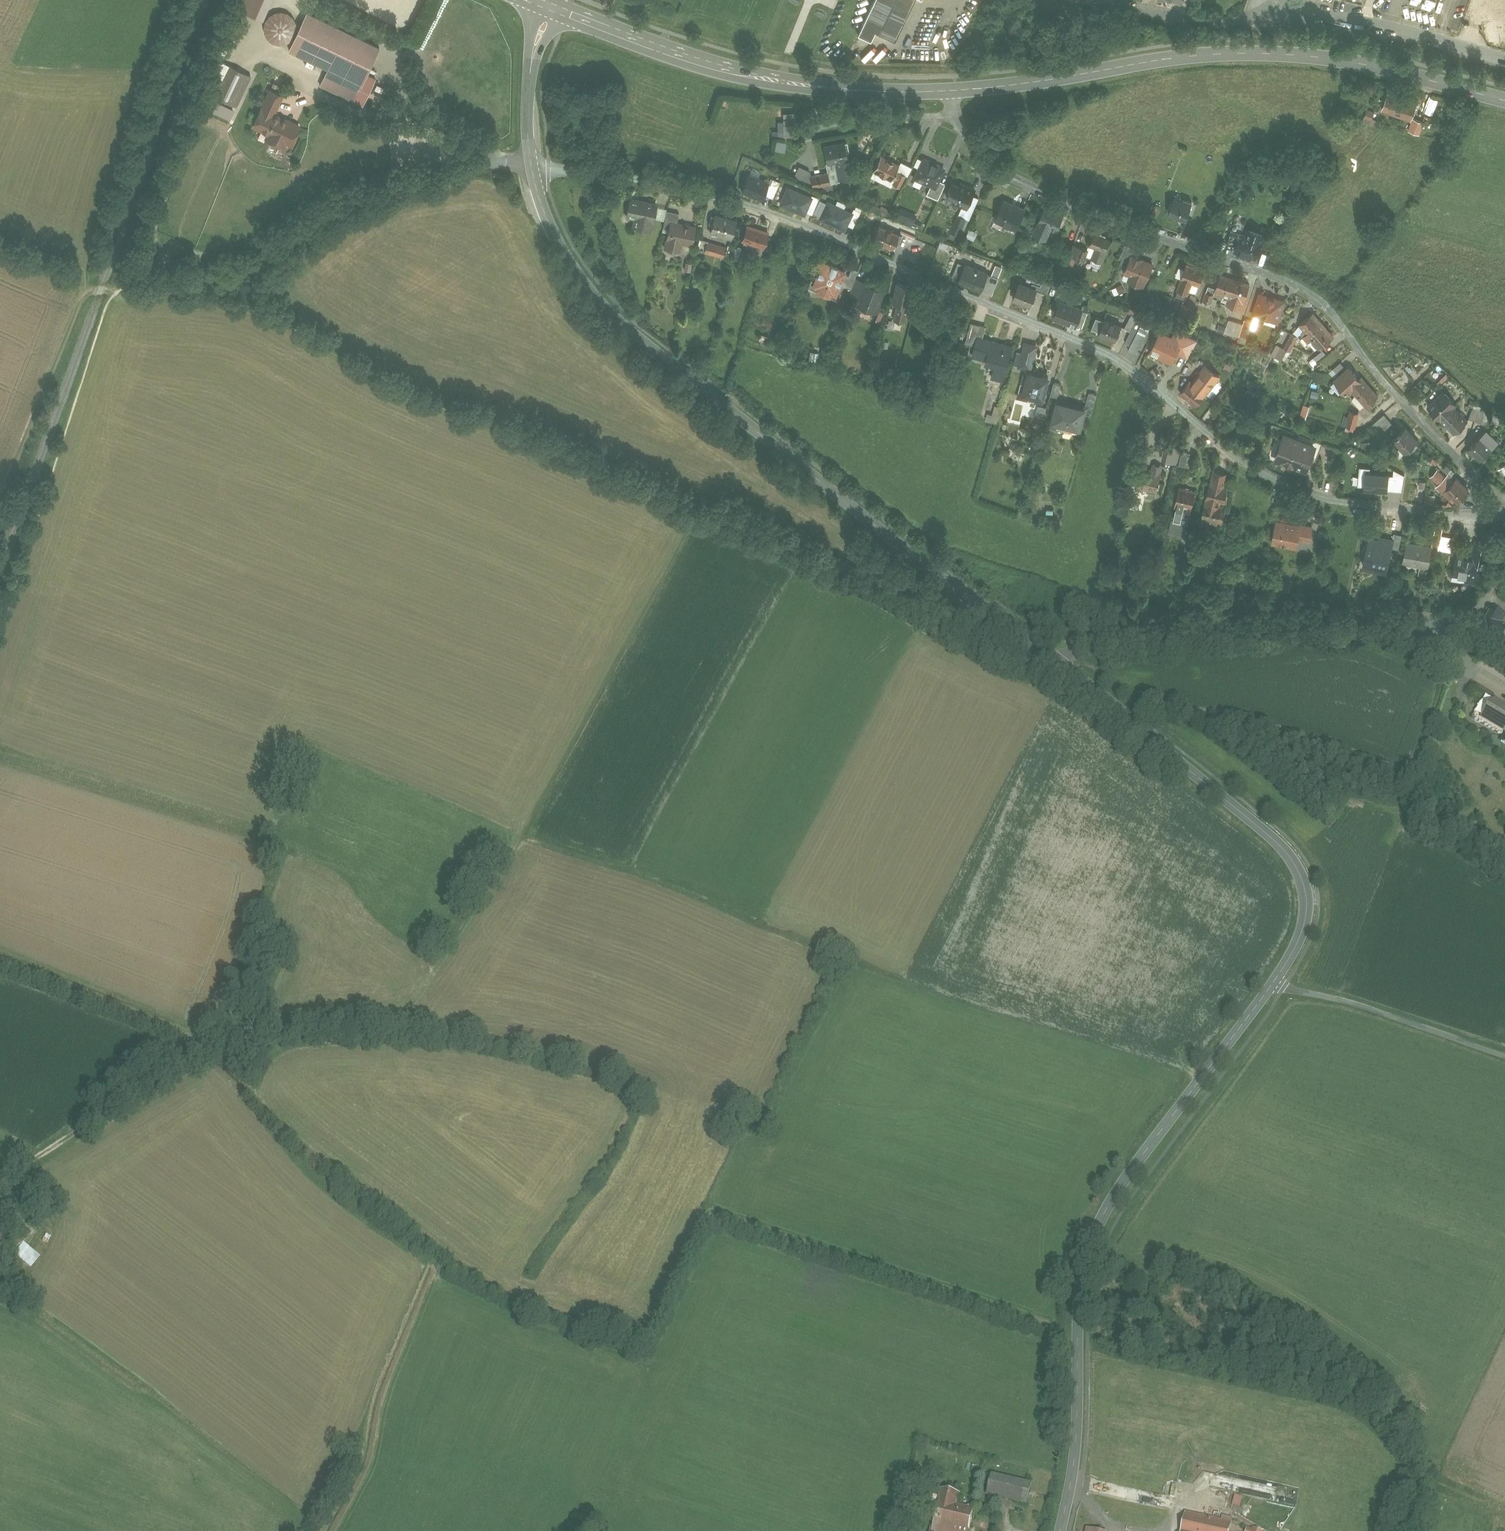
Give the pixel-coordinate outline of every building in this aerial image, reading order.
[(241,9),(263,19),(271,0),(244,0),(241,9)] [(858,37),(871,43),(875,33),(894,42),(914,0),(875,0),(858,37)] [(290,40),(293,37),(296,32),(296,27),(295,22),(292,17),(288,14),(284,12),(278,12),(274,14),(269,16),(266,20),(265,25),(265,30),(267,35),(270,40),(274,42),(280,43),(285,43),(290,40)] [(381,49),(307,14),(289,52),(328,71),(320,88),(362,108),(376,80),(367,76),(381,49)] [(1488,41),(1503,41),(1503,30),(1489,29),(1488,41)] [(236,106),(251,76),(218,60),(203,90),(210,94),(222,100),(236,106)] [(283,95),(268,88),(250,126),(265,133),(263,138),(283,147),(286,143),(290,144),(299,125),(274,114),(283,95)] [(1389,91),(1382,110),(1412,120),(1412,118),(1418,101),(1389,91)] [(211,96),(206,106),(230,117),(235,107),(211,96)] [(1430,97),(1424,112),(1432,115),(1438,100),(1430,97)] [(1364,117),(1372,120),(1375,111),(1367,108),(1364,117)] [(796,113),(784,115),(783,124),(778,125),(778,132),(773,132),(772,138),(795,139),(796,113)] [(1425,123),(1412,118),(1412,120),(1407,130),(1420,135),(1425,123)] [(786,143),(777,141),(776,150),(785,152),(786,143)] [(853,180),(846,143),(823,147),(827,165),(835,164),(838,183),(853,180)] [(900,164),(882,155),(872,172),(874,173),(887,179),(891,181),(896,171),(900,164)] [(945,169),(923,159),(913,180),(930,187),(936,190),(939,182),(945,169)] [(900,164),(896,171),(906,176),(907,176),(912,167),(901,162),(900,164)] [(810,172),(799,167),(794,178),(813,187),(811,177),(810,172)] [(762,199),(769,180),(745,171),(738,190),(762,199)] [(906,176),(896,171),(891,181),(894,182),(893,184),(900,188),(906,176)] [(891,181),(874,173),(871,178),(891,188),(893,184),(894,182),(891,181)] [(830,184),(828,174),(811,177),(813,187),(813,189),(831,186),(830,184)] [(945,185),(939,182),(936,190),(930,187),(926,196),(938,201),(945,185)] [(950,182),(944,195),(951,199),(950,202),(963,208),(966,209),(972,195),(973,192),(950,182)] [(812,196),(786,186),(779,204),(805,214),(812,196)] [(658,202),(630,195),(626,214),(634,216),(631,223),(652,228),(658,202)] [(979,198),(972,195),(966,209),(963,208),(953,231),(963,235),(979,198)] [(1193,203),(1174,196),(1168,214),(1187,220),(1193,203)] [(827,199),(818,217),(845,229),(853,211),(827,199)] [(1026,210),(1004,201),(995,222),(1003,225),(1003,226),(1010,229),(1011,226),(1018,229),(1026,210)] [(880,207),(873,204),(871,210),(885,216),(889,209),(882,206),(880,207)] [(1066,215),(1044,205),(1038,220),(1039,221),(1033,235),(1047,242),(1053,227),(1060,230),(1066,215)] [(662,229),(667,230),(670,218),(677,220),(679,211),(667,208),(662,229)] [(916,215),(899,208),(895,218),(912,225),(916,215)] [(736,219),(715,213),(714,215),(712,224),(710,232),(731,239),(736,219)] [(677,220),(670,218),(667,230),(664,245),(681,250),(682,242),(691,244),(696,224),(677,220)] [(1003,226),(1003,225),(995,222),(993,228),(1001,231),(1003,226)] [(769,230),(746,223),(740,241),(764,248),(769,230)] [(892,248),(898,233),(878,224),(873,236),(879,238),(877,241),(892,248)] [(914,238),(918,231),(904,226),(900,232),(914,238)] [(1256,258),(1265,233),(1248,227),(1246,234),(1240,232),(1240,233),(1236,244),(1234,250),(1256,258)] [(1115,236),(1094,228),(1088,244),(1096,248),(1106,251),(1109,252),(1115,236)] [(978,233),(969,230),(965,238),(975,242),(978,233)] [(1236,244),(1240,233),(1231,230),(1227,241),(1236,244)] [(697,249),(705,251),(708,240),(700,238),(697,249)] [(726,245),(708,240),(705,251),(723,256),(726,245)] [(1128,261),(1131,252),(1133,252),(1135,246),(1126,243),(1120,259),(1128,261)] [(1084,248),(1074,244),(1069,256),(1077,258),(1080,260),(1084,248)] [(1106,251),(1096,248),(1092,259),(1102,262),(1106,251)] [(1149,279),(1154,263),(1140,258),(1141,255),(1133,252),(1131,252),(1128,261),(1124,273),(1130,275),(1128,280),(1142,285),(1145,277),(1149,279)] [(1072,271),(1077,258),(1069,256),(1064,268),(1072,271)] [(842,282),(848,268),(819,257),(809,281),(817,285),(815,287),(828,293),(829,290),(837,294),(842,282)] [(1100,268),(1102,262),(1092,259),(1090,264),(1100,268)] [(990,270),(966,260),(959,278),(983,288),(990,271),(990,270)] [(996,262),(992,272),(999,275),(1003,265),(996,262)] [(1205,270),(1187,263),(1177,289),(1188,293),(1191,282),(1199,285),(1205,270)] [(851,286),(856,275),(858,269),(849,265),(848,268),(842,282),(851,286)] [(993,292),(1000,275),(999,275),(992,272),(990,271),(983,288),(993,292)] [(1216,288),(1214,294),(1228,299),(1226,304),(1241,309),(1250,284),(1221,274),(1216,288)] [(878,309),(886,287),(856,275),(851,286),(847,297),(878,309)] [(1053,279),(1044,276),(1039,288),(1048,291),(1053,279)] [(1020,278),(1012,297),(1030,304),(1038,285),(1020,278)] [(908,282),(895,279),(891,298),(892,299),(903,301),(908,282)] [(1125,292),(1121,284),(1116,287),(1120,295),(1125,292)] [(1214,294),(1216,288),(1208,285),(1203,301),(1211,303),(1214,294)] [(1286,301),(1259,292),(1251,316),(1265,320),(1276,324),(1279,325),(1286,301)] [(1189,301),(1194,303),(1197,296),(1192,294),(1189,301)] [(1083,307),(1060,297),(1053,315),(1076,325),(1078,321),(1083,307)] [(903,301),(892,299),(891,302),(888,315),(903,319),(907,302),(903,301)] [(1078,321),(1083,323),(1088,310),(1083,308),(1078,321)] [(1123,324),(1132,328),(1135,322),(1138,314),(1129,310),(1123,324)] [(1333,338),(1312,313),(1298,325),(1306,335),(1301,339),(1306,345),(1311,341),(1319,350),(1333,338)] [(1100,330),(1105,318),(1096,315),(1092,327),(1100,330)] [(1132,328),(1125,342),(1130,344),(1128,347),(1136,351),(1151,320),(1143,316),(1139,325),(1135,322),(1132,328)] [(978,331),(984,332),(987,322),(972,317),(965,338),(975,341),(978,331)] [(1100,330),(1099,333),(1116,339),(1121,325),(1115,322),(1115,320),(1107,317),(1106,319),(1105,318),(1100,330)] [(1247,340),(1253,322),(1244,319),(1243,324),(1239,337),(1247,340)] [(1225,334),(1238,340),(1239,337),(1243,324),(1229,320),(1227,327),(1225,334)] [(1276,324),(1265,320),(1263,325),(1275,329),(1276,324)] [(1225,334),(1227,327),(1219,324),(1216,331),(1225,334)] [(1160,328),(1149,350),(1173,362),(1178,352),(1188,356),(1197,337),(1176,326),(1172,334),(1160,328)] [(768,331),(760,329),(758,336),(766,338),(768,331)] [(975,341),(972,350),(987,354),(986,358),(995,360),(992,371),(1004,375),(1014,341),(984,332),(978,331),(975,341)] [(1298,337),(1292,333),(1284,349),(1290,352),(1298,337)] [(1247,340),(1239,337),(1238,340),(1237,343),(1245,345),(1247,340)] [(1026,338),(1020,361),(1033,365),(1039,341),(1026,338)] [(1288,356),(1290,352),(1284,349),(1277,345),(1271,355),(1282,361),(1285,355),(1288,356)] [(1327,355),(1322,350),(1313,358),(1317,363),(1327,355)] [(1318,364),(1317,363),(1313,358),(1309,362),(1313,368),(1318,364)] [(1234,363),(1227,359),(1224,366),(1231,370),(1234,363)] [(1190,379),(1181,390),(1196,402),(1203,393),(1205,395),(1221,374),(1205,361),(1191,380),(1190,379)] [(1333,370),(1337,375),(1344,368),(1340,363),(1333,370)] [(1052,372),(1028,366),(1027,369),(1024,368),(1018,393),(1043,399),(1044,395),(1046,395),(1052,372)] [(1345,391),(1349,387),(1361,377),(1352,367),(1336,381),(1345,391)] [(1325,375),(1316,372),(1312,384),(1322,387),(1325,375)] [(1446,374),(1439,381),(1442,383),(1449,377),(1446,374)] [(1379,395),(1362,376),(1361,377),(1349,387),(1369,410),(1377,402),(1374,399),(1379,395)] [(1054,379),(1052,390),(1058,392),(1061,380),(1054,379)] [(1209,391),(1213,395),(1223,384),(1219,380),(1209,391)] [(1089,389),(1086,402),(1089,403),(1093,404),(1097,391),(1089,389)] [(1252,399),(1254,392),(1247,389),(1245,396),(1252,399)] [(1444,390),(1428,406),(1455,435),(1469,422),(1453,405),(1455,402),(1444,390)] [(1257,403),(1262,393),(1256,391),(1252,400),(1257,403)] [(1319,393),(1311,391),(1310,398),(1318,400),(1319,393)] [(1086,402),(1056,393),(1049,416),(1058,419),(1057,422),(1071,427),(1073,423),(1082,426),(1089,403),(1086,402)] [(1047,403),(1039,400),(1035,414),(1043,417),(1047,403)] [(1002,403),(995,401),(993,407),(990,406),(987,416),(998,419),(1002,403)] [(1310,406),(1304,404),(1299,417),(1306,419),(1310,406)] [(1473,409),(1468,419),(1475,422),(1481,424),(1486,413),(1473,409)] [(1359,413),(1351,411),(1349,418),(1347,426),(1356,428),(1359,413)] [(1391,423),(1383,413),(1373,421),(1382,431),(1391,423)] [(1494,414),(1491,420),(1499,423),(1502,417),(1494,414)] [(1418,441),(1405,427),(1392,439),(1405,454),(1418,441)] [(1288,431),(1284,430),(1281,438),(1276,436),(1272,447),(1277,449),(1275,453),(1294,460),(1292,465),(1307,471),(1314,454),(1317,456),(1322,444),(1294,433),(1295,430),(1290,428),(1288,431)] [(1490,429),(1468,449),(1480,462),(1502,442),(1490,429)] [(1182,446),(1166,440),(1161,455),(1177,460),(1178,461),(1179,460),(1182,447),(1182,446)] [(1079,454),(1082,445),(1075,443),(1073,452),(1079,454)] [(1189,449),(1182,447),(1179,460),(1186,462),(1189,449)] [(1140,463),(1135,480),(1148,483),(1146,488),(1156,490),(1163,462),(1153,460),(1151,466),(1140,463)] [(1442,468),(1447,473),(1449,471),(1452,474),(1455,471),(1447,463),(1442,468)] [(1364,483),(1363,488),(1387,490),(1388,488),(1389,473),(1389,470),(1370,469),(1370,465),(1360,464),(1358,482),(1364,483)] [(1442,468),(1440,465),(1431,474),(1439,482),(1436,485),(1452,501),(1455,499),(1458,502),(1467,493),(1454,480),(1455,478),(1452,474),(1449,471),(1447,473),(1442,468)] [(1211,480),(1209,480),(1202,514),(1222,519),(1225,506),(1219,505),(1221,496),(1225,497),(1228,484),(1225,483),(1228,470),(1214,467),(1211,480)] [(1389,473),(1388,488),(1401,489),(1404,473),(1394,467),(1393,473),(1389,473)] [(1197,485),(1180,481),(1176,498),(1178,499),(1178,501),(1185,503),(1186,501),(1192,502),(1197,485)] [(1436,492),(1426,491),(1425,499),(1435,500),(1436,492)] [(1185,503),(1178,501),(1175,511),(1174,516),(1182,518),(1183,513),(1185,503)] [(1190,515),(1183,513),(1182,518),(1174,516),(1175,511),(1171,510),(1167,527),(1186,532),(1190,515)] [(1313,522),(1276,515),(1272,539),(1297,543),(1299,534),(1311,536),(1313,522)] [(1439,545),(1442,532),(1444,520),(1436,519),(1431,542),(1433,542),(1433,544),(1439,545)] [(1395,528),(1393,534),(1395,534),(1394,540),(1399,541),(1402,529),(1395,528)] [(1370,533),(1363,563),(1387,569),(1394,540),(1395,534),(1393,534),(1379,530),(1378,535),(1370,533)] [(1454,535),(1442,532),(1439,545),(1452,548),(1454,535)] [(1457,550),(1452,577),(1477,581),(1481,563),(1484,564),(1489,540),(1473,536),(1470,553),(1457,550)] [(1407,537),(1403,560),(1413,562),(1411,568),(1427,572),(1433,544),(1433,542),(1431,542),(1407,537)] [(1457,592),(1451,596),(1454,600),(1460,597),(1457,592)] [(1504,647),(1504,612),(1493,604),(1477,630),(1504,647)] [(1486,723),(1498,704),(1488,698),(1477,717),(1486,723)] [(1499,702),(1498,704),(1486,723),(1485,725),(1504,737),(1504,705),(1499,702)] [(0,1224),(0,1252),(1,1253),(15,1236),(0,1224)] [(14,1254),(31,1269),(41,1257),(24,1242),(14,1254)] [(1035,1485),(994,1475),(989,1497),(998,1499),(1031,1506),(1032,1500),(1035,1485)] [(976,1510),(962,1507),(964,1496),(942,1490),(938,1503),(941,1504),(934,1530),(971,1530),(976,1510)] [(1245,1497),(1238,1495),(1236,1505),(1243,1507),(1245,1497)] [(1236,1518),(1226,1516),(1225,1519),(1188,1511),(1183,1530),(1233,1530),(1236,1518)]
